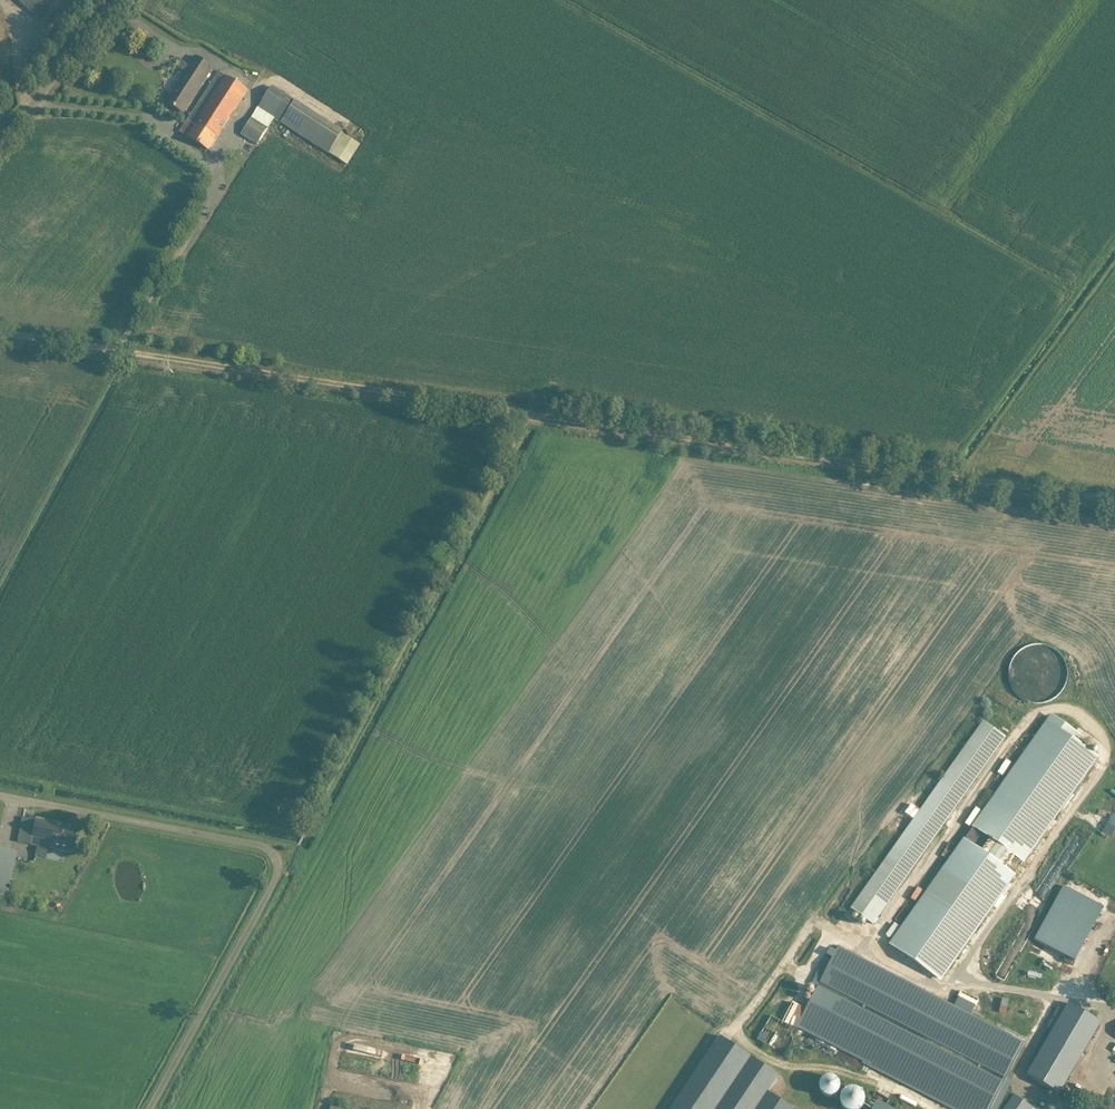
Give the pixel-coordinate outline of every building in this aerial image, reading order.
[(32,13),(40,20),(58,0),(17,0),(19,2),(32,13)] [(166,103),(183,114),(213,68),(196,57),(166,103)] [(219,72),(180,132),(209,151),(248,91),(219,72)] [(257,109),(299,135),(329,154),(342,133),(312,114),(272,87),(257,109)] [(241,135),(258,145),(268,128),(252,118),(241,135)] [(1009,670),(1009,674),(1009,679),(1010,683),(1012,688),(1014,692),(1017,695),(1021,698),(1025,700),(1029,702),(1033,703),(1038,704),(1043,703),(1047,702),(1052,700),(1055,698),(1059,695),(1062,692),(1064,688),(1066,683),(1067,679),(1068,674),(1067,670),(1066,665),(1064,661),(1062,657),(1059,653),(1055,650),(1052,648),(1047,646),(1043,645),(1038,645),(1034,645),(1029,646),(1025,648),(1021,650),(1017,653),(1014,657),(1012,661),(1010,665),(1009,670)] [(953,966),(1079,789),(1100,759),(1073,740),(1077,734),(1051,715),(889,944),(942,982),(953,966)] [(905,813),(917,822),(854,910),(871,922),(1002,735),(986,723),(923,813),(911,804),(905,813)] [(17,843),(30,846),(33,833),(54,837),(56,822),(35,818),(35,819),(23,817),(17,843)] [(33,833),(30,846),(73,854),(78,828),(63,825),(64,823),(56,822),(54,837),(33,833)] [(919,893),(924,883),(920,881),(915,891),(919,893)] [(1076,961),(1103,906),(1062,886),(1035,941),(1076,961)] [(899,907),(892,920),(896,923),(904,909),(899,907)] [(786,1021),(797,1026),(803,1030),(864,1062),(952,1108),(999,1108),(1013,1081),(1006,1078),(1022,1047),(1025,1042),(971,1014),(978,1000),(962,992),(954,1006),(838,946),(836,951),(835,950),(835,951),(831,949),(826,958),(825,958),(811,983),(818,987),(806,1009),(795,1003),(786,1021)] [(1000,1006),(1006,1008),(1009,1000),(1002,998),(1000,1006)] [(1030,1072),(1060,1090),(1101,1022),(1070,1004),(1030,1072)] [(757,1038),(774,1048),(782,1035),(785,1037),(791,1027),(772,1015),(757,1038)] [(720,1036),(671,1108),(793,1108),(767,1092),(779,1075),(720,1036)] [(820,1083),(820,1085),(819,1087),(819,1089),(820,1091),(821,1093),(822,1095),(824,1096),(826,1097),(828,1098),(830,1098),(832,1098),(835,1097),(837,1095),(839,1093),(840,1091),(840,1089),(840,1088),(840,1085),(839,1083),(838,1081),(837,1080),(835,1078),(833,1078),(831,1077),(829,1077),(827,1078),(825,1078),(823,1079),(821,1081),(820,1083)] [(843,1108),(862,1108),(863,1107),(864,1104),(865,1102),(865,1100),(865,1098),(864,1096),(863,1094),(860,1091),(859,1090),(856,1089),(854,1089),(852,1088),(850,1089),(848,1089),(846,1090),(844,1091),(843,1093),(841,1095),(841,1097),(840,1099),(840,1101),(840,1103),(841,1105),(842,1107),(843,1108)] [(1014,1094),(1004,1108),(1035,1108),(1014,1094)]
